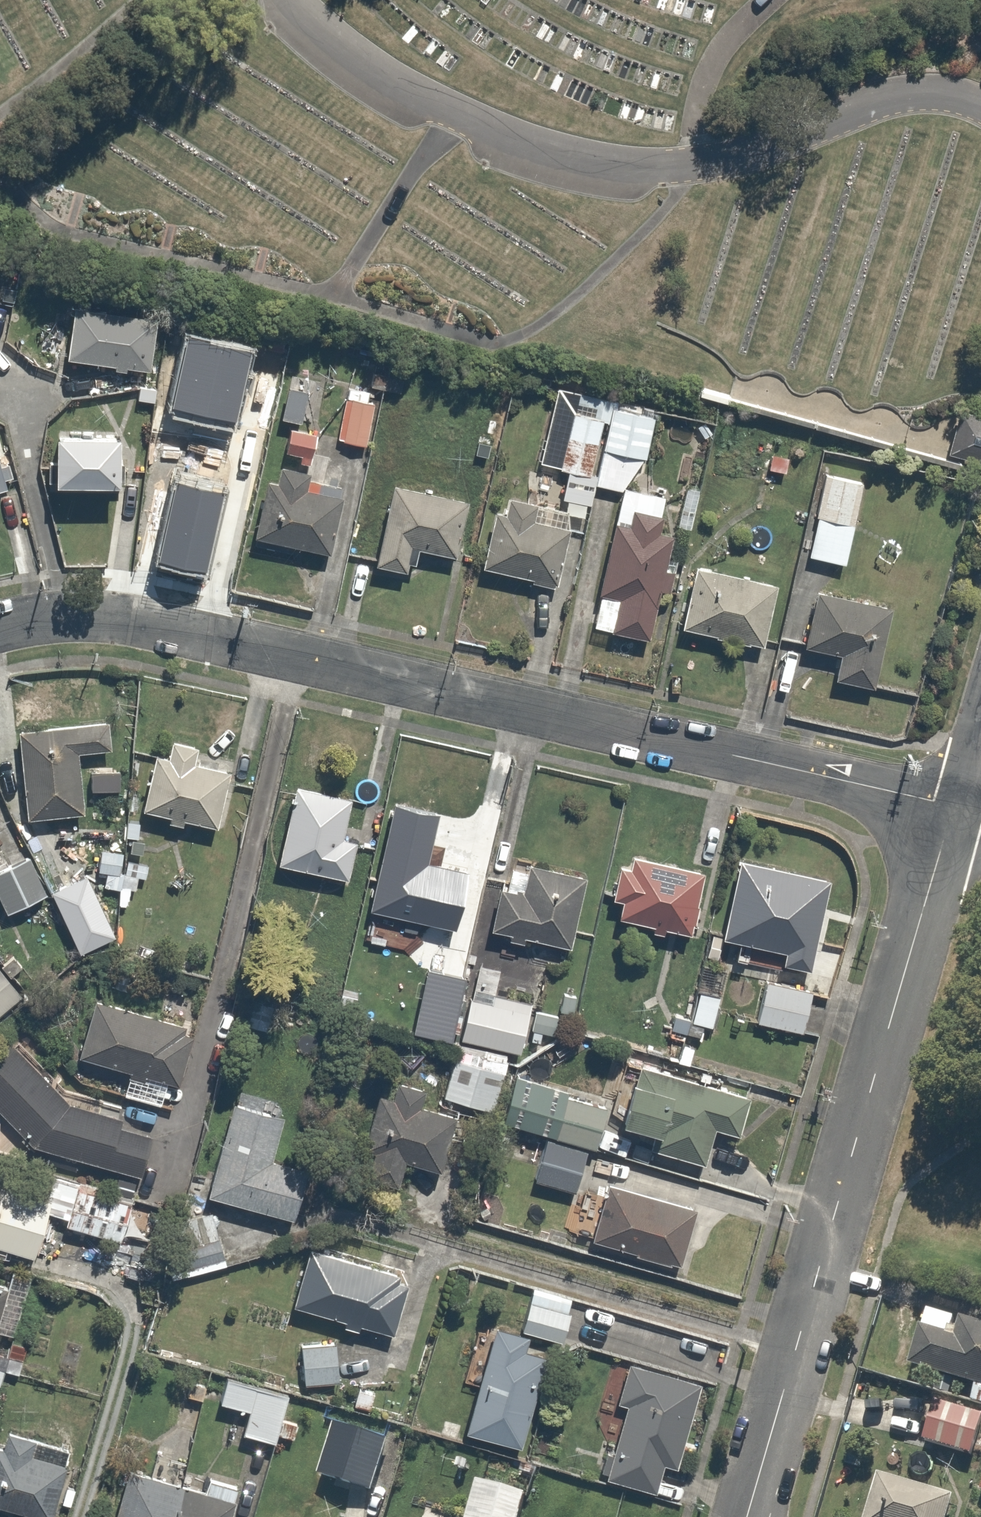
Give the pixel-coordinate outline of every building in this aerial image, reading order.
[(81,307),(73,361),(156,373),(164,319),(81,307)] [(312,390),(289,385),(282,422),(305,427),(312,390)] [(320,422),(341,426),(337,443),(368,449),(379,392),(349,386),(345,403),(324,399),(320,422)] [(609,399),(555,387),(538,462),(572,470),(565,500),(592,506),(599,476),(592,474),(609,399)] [(659,413),(614,404),(605,447),(650,457),(659,413)] [(959,410),(950,457),(980,463),(980,414),(959,410)] [(325,434),(288,428),(284,459),(320,464),(325,434)] [(16,483),(1,431),(0,432),(0,488),(16,483)] [(59,437),(60,486),(133,485),(132,436),(59,437)] [(164,461),(153,517),(232,532),(243,476),(164,461)] [(268,477),(256,540),(333,554),(343,496),(315,491),(317,476),(281,469),(279,479),(268,477)] [(864,482),(824,475),(809,555),(848,563),(864,482)] [(701,485),(686,483),(680,532),(695,534),(701,485)] [(473,502),(393,486),(376,564),(420,573),(425,547),(462,555),(473,502)] [(485,571),(561,584),(575,509),(510,498),(507,513),(496,511),(485,571)] [(634,523),(618,520),(597,625),(655,637),(675,535),(663,532),(666,514),(637,508),(634,523)] [(778,586),(698,570),(687,628),(767,644),(778,586)] [(894,607),(821,592),(811,647),(841,653),(835,679),(878,688),(894,607)] [(107,718),(20,729),(31,820),(91,813),(83,753),(111,750),(107,718)] [(172,738),(170,753),(156,751),(146,814),(222,825),(231,763),(201,758),(203,743),(172,738)] [(364,799),(296,785),(280,864),(348,878),(364,799)] [(130,853),(103,848),(99,873),(105,874),(103,889),(123,892),(130,853)] [(374,899),(387,902),(384,914),(460,931),(473,870),(398,853),(395,865),(382,862),(374,899)] [(0,869),(0,894),(9,914),(52,895),(34,854),(0,869)] [(709,872),(639,857),(637,867),(622,863),(615,896),(626,898),(622,916),(644,920),(642,931),(677,938),(679,929),(701,934),(707,907),(702,905),(709,872)] [(785,965),(815,972),(822,938),(811,935),(815,915),(792,910),(800,873),(744,860),(727,935),(789,949),(785,965)] [(589,877),(531,864),(524,891),(502,886),(492,927),(510,932),(508,942),(529,947),(531,938),(573,948),(589,877)] [(94,883),(56,899),(81,960),(120,944),(94,883)] [(453,971),(455,961),(434,955),(419,1011),(455,1021),(468,975),(453,971)] [(28,994),(0,963),(0,1019),(28,994)] [(556,1044),(562,1016),(533,1010),(535,1002),(496,994),(501,968),(480,964),(465,1039),(525,1052),(528,1039),(556,1044)] [(822,984),(764,982),(762,1027),(820,1030),(822,984)] [(720,994),(702,992),(697,1021),(715,1023),(720,994)] [(96,1000),(80,1059),(131,1074),(125,1096),(170,1109),(193,1028),(96,1000)] [(66,1102),(13,1041),(0,1052),(0,1116),(26,1146),(145,1176),(158,1125),(66,1102)] [(509,1055),(457,1045),(446,1097),(498,1107),(509,1055)] [(745,1134),(755,1098),(642,1067),(627,1121),(658,1129),(653,1146),(713,1162),(722,1128),(745,1134)] [(611,1108),(605,1107),(608,1091),(516,1070),(504,1120),(597,1141),(597,1139),(604,1141),(611,1108)] [(368,1150),(375,1152),(370,1168),(403,1178),(408,1162),(445,1173),(462,1118),(426,1107),(430,1093),(397,1083),(392,1097),(385,1094),(368,1150)] [(288,1115),(233,1102),(211,1197),(301,1219),(312,1172),(277,1164),(288,1115)] [(589,1149),(546,1138),(536,1179),(578,1190),(589,1149)] [(68,1228),(124,1245),(139,1197),(64,1174),(57,1198),(52,1214),(70,1219),(68,1228)] [(39,1258),(52,1214),(57,1198),(0,1181),(0,1247),(39,1258)] [(694,1200),(616,1184),(607,1182),(595,1244),(636,1252),(636,1253),(685,1263),(692,1229),(702,1231),(704,1221),(698,1220),(700,1211),(692,1209),(694,1200)] [(218,1213),(177,1220),(184,1264),(225,1257),(218,1213)] [(311,1246),(296,1305),(394,1330),(409,1271),(311,1246)] [(12,1286),(0,1283),(0,1328),(12,1286)] [(572,1295),(535,1286),(526,1327),(572,1337),(578,1310),(569,1308),(572,1295)] [(968,1304),(941,1297),(937,1312),(928,1310),(913,1367),(979,1385),(975,1402),(980,1404),(980,1325),(964,1320),(968,1304)] [(534,1335),(496,1326),(471,1428),(526,1442),(547,1354),(530,1350),(534,1335)] [(340,1339),(301,1344),(305,1383),(345,1379),(340,1339)] [(709,1380),(632,1359),(620,1404),(630,1407),(608,1483),(657,1496),(666,1464),(684,1469),(709,1380)] [(294,1393),(232,1374),(223,1404),(249,1411),(242,1434),(278,1445),(294,1393)] [(324,1420),(337,1423),(323,1477),(376,1490),(394,1417),(329,1401),(324,1420)] [(939,1401),(929,1440),(978,1452),(980,1439),(980,1412),(939,1401)] [(8,1445),(0,1444),(0,1507),(40,1516),(59,1516),(73,1463),(38,1454),(43,1437),(12,1429),(8,1445)] [(132,1473),(120,1516),(232,1516),(237,1501),(132,1473)] [(478,1478),(468,1516),(523,1516),(530,1491),(478,1478)] [(881,1479),(872,1516),(954,1516),(959,1499),(881,1479)]
